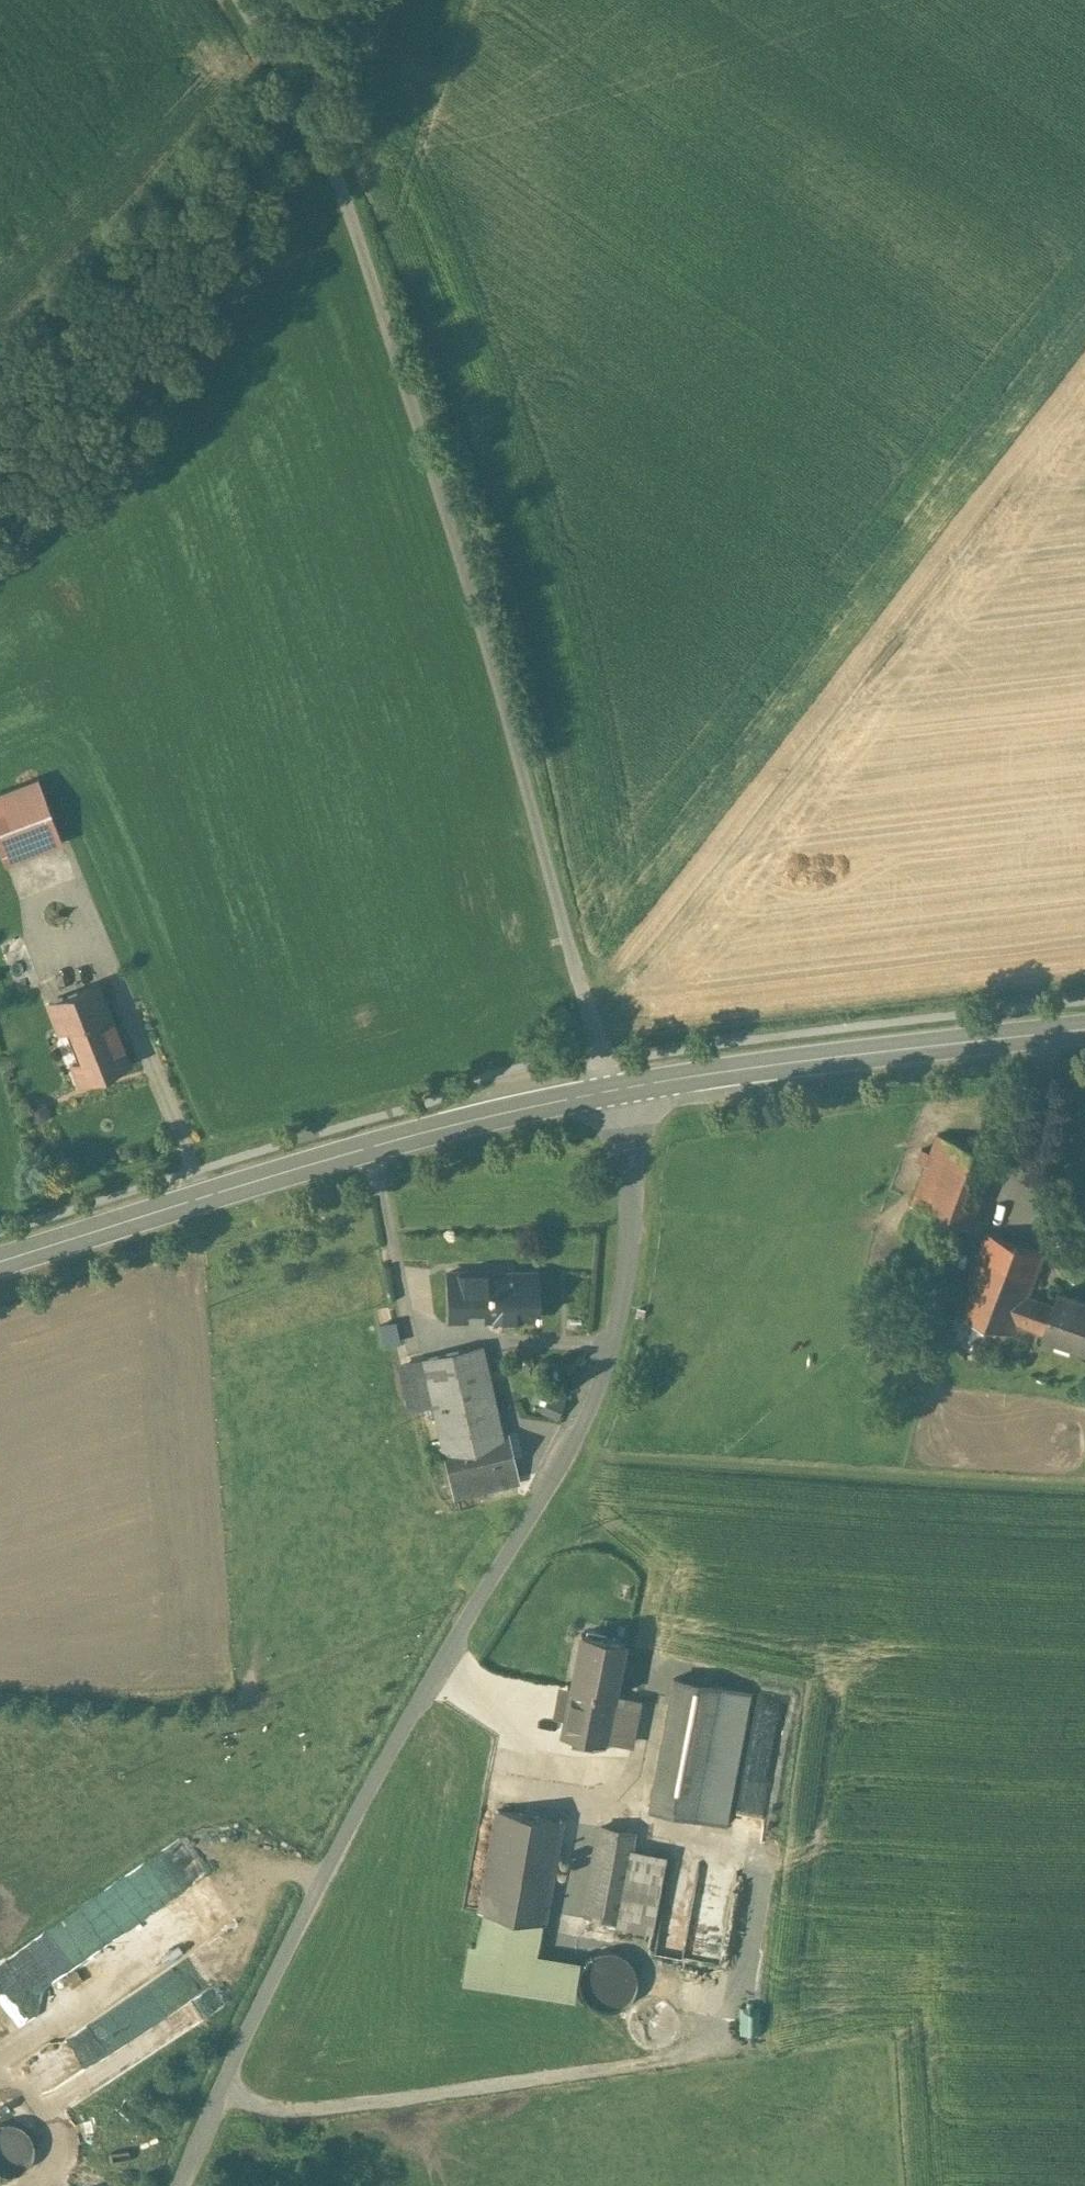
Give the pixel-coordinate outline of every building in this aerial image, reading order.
[(0,793),(0,851),(4,862),(62,840),(38,778),(0,793)] [(98,982),(47,1001),(59,1031),(70,1027),(108,1012),(109,1012),(98,982)] [(108,1012),(70,1027),(82,1058),(72,1062),(80,1082),(128,1063),(108,1012)] [(980,1149),(937,1134),(912,1204),(969,1225),(995,1154),(980,1149)] [(1042,1252),(986,1231),(957,1311),(1014,1332),(1018,1320),(1027,1295),(1042,1252)] [(502,1271),(448,1271),(449,1318),(465,1317),(464,1301),(486,1301),(486,1317),(536,1316),(536,1313),(539,1313),(539,1310),(536,1310),(536,1272),(502,1273),(502,1271)] [(1058,1291),(1053,1304),(1044,1329),(1043,1331),(1055,1335),(1053,1340),(1072,1347),(1074,1342),(1084,1346),(1084,1301),(1058,1291)] [(1053,1304),(1027,1295),(1018,1320),(1044,1329),(1053,1304)] [(480,1345),(423,1358),(423,1360),(433,1401),(438,1427),(493,1415),(496,1415),(480,1345)] [(423,1360),(401,1365),(410,1406),(433,1401),(423,1360)] [(493,1415),(438,1427),(443,1449),(500,1435),(500,1434),(497,1434),(493,1415)] [(443,1449),(453,1493),(518,1478),(508,1433),(500,1435),(443,1449)] [(624,1640),(580,1631),(570,1686),(571,1686),(601,1692),(613,1694),(624,1640)] [(749,1691),(673,1677),(648,1807),(724,1821),(749,1691)] [(601,1692),(571,1686),(566,1715),(595,1721),(601,1692)] [(595,1721),(566,1715),(562,1733),(591,1739),(595,1721)] [(561,1819),(496,1809),(478,1909),(542,1920),(561,1819)] [(652,1835),(600,1825),(584,1912),(636,1921),(652,1835)] [(132,2036),(145,2056),(185,2029),(173,2010),(211,1985),(189,1952),(240,1919),(210,1873),(112,1937),(163,2016),(132,2036)] [(667,1918),(661,1947),(683,1951),(688,1922),(667,1918)] [(607,1944),(601,1945),(595,1946),(590,1949),(587,1951),(584,1953),(581,1957),(578,1961),(575,1966),(574,1969),(573,1974),(573,1979),(573,1984),(574,1987),(575,1991),(577,1995),(579,1999),(583,2003),(588,2007),(593,2010),(598,2012),(603,2013),(609,2013),(614,2013),(619,2011),(622,2010),(627,2007),(631,2004),(634,2000),(637,1996),(639,1992),(640,1987),(641,1983),(641,1979),(641,1975),(640,1970),(639,1967),(638,1964),(635,1959),(631,1954),(627,1951),(623,1948),(618,1946),(612,1945),(607,1944)] [(639,1996),(639,2028),(674,2029),(674,1996),(639,1996)] [(11,2129),(6,2129),(2,2131),(0,2132),(0,2178),(0,2179),(4,2180),(9,2181),(14,2181),(17,2181),(21,2180),(24,2178),(28,2176),(30,2174),(32,2171),(35,2168),(36,2164),(37,2161),(38,2158),(38,2154),(37,2149),(36,2146),(35,2143),(33,2140),(31,2137),(28,2135),(25,2132),(21,2130),(16,2129),(11,2129)]
